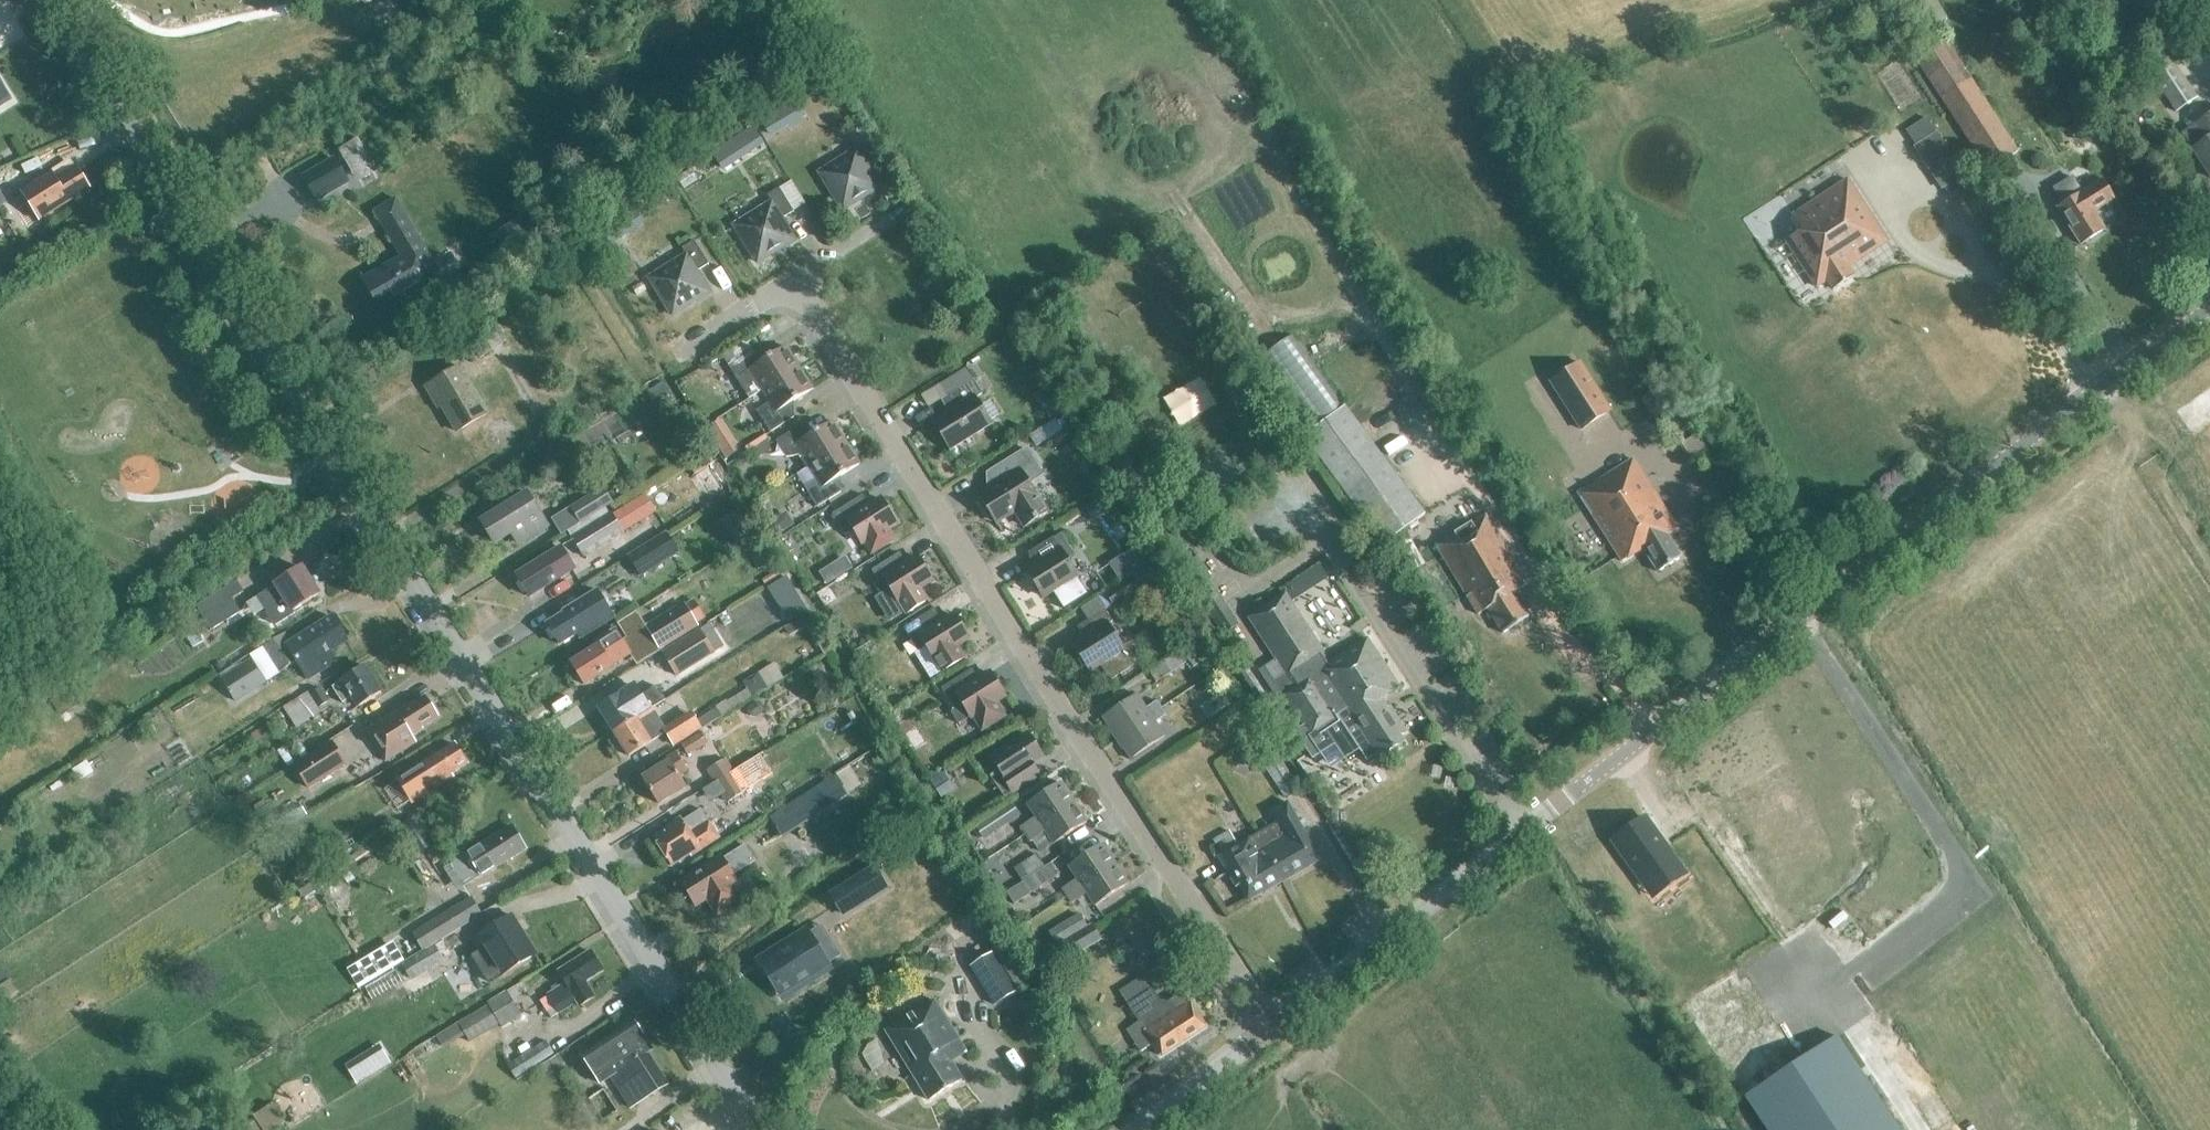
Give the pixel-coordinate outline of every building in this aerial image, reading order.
[(1988,171),(2018,152),(1946,40),(1916,59),(1988,171)] [(2198,98),(2171,57),(2150,72),(2177,112),(2198,98)] [(9,101),(0,86),(0,107),(9,101)] [(779,110),(761,121),(770,136),(788,125),(779,110)] [(2182,133),(2192,149),(2209,176),(2209,115),(2182,133)] [(1926,118),(1907,131),(1916,145),(1935,132),(1926,118)] [(2079,121),(2068,129),(2075,140),(2087,132),(2079,121)] [(753,127),(732,140),(742,156),(763,143),(753,127)] [(843,210),(874,191),(870,184),(876,180),(867,166),(879,159),(864,135),(852,143),(856,149),(819,172),(843,210)] [(336,156),(304,175),(318,199),(350,180),(336,156)] [(90,187),(78,169),(57,182),(51,173),(22,191),(40,219),(64,204),(63,204),(90,187)] [(1862,259),(1890,241),(1848,177),(1790,215),(1802,233),(1784,245),(1814,290),(1828,282),(1833,289),(1854,276),(1853,274),(1862,268),(1860,266),(1864,263),(1862,259)] [(2093,212),(2114,199),(2101,180),(2081,193),(2072,178),(2055,189),(2064,203),(2057,207),(2080,243),(2104,229),(2093,212)] [(771,202),(734,225),(757,263),(789,244),(784,237),(791,233),(782,219),(794,211),(779,188),(767,195),(771,202)] [(382,311),(442,276),(396,199),(374,211),(402,258),(364,280),(382,311)] [(525,217),(509,226),(520,245),(536,236),(525,217)] [(641,218),(622,230),(627,237),(645,226),(641,218)] [(649,278),(672,316),(703,296),(699,290),(706,286),(697,271),(709,264),(694,240),(682,248),(686,255),(649,278)] [(469,335),(473,344),(479,357),(502,345),(491,324),(469,335)] [(1289,336),(1261,357),(1314,429),(1342,408),(1289,336)] [(752,351),(729,366),(750,399),(763,391),(799,368),(786,346),(760,363),(752,351)] [(1612,410),(1580,362),(1549,382),(1581,430),(1612,410)] [(457,432),(487,414),(460,367),(427,386),(435,400),(438,398),(457,432)] [(757,411),(763,420),(770,432),(794,417),(787,406),(813,389),(799,368),(763,391),(770,403),(757,411)] [(949,414),(934,423),(949,448),(990,422),(975,398),(983,393),(968,369),(939,387),(946,397),(941,400),(949,414)] [(1049,402),(1041,407),(1050,421),(1058,416),(1061,413),(1053,400),(1049,402)] [(729,409),(716,416),(733,448),(746,441),(729,409)] [(799,426),(775,441),(786,458),(802,454),(810,466),(846,443),(833,421),(807,438),(799,426)] [(805,488),(810,495),(817,507),(841,492),(834,481),(860,464),(846,443),(810,466),(819,480),(805,488)] [(996,522),(1015,510),(1025,526),(1047,512),(1029,483),(1043,474),(1027,449),(987,474),(996,487),(980,497),(996,522)] [(716,475),(727,470),(720,455),(709,460),(716,475)] [(1660,501),(1633,459),(1578,493),(1622,562),(1643,549),(1658,572),(1681,557),(1667,536),(1677,529),(1660,501)] [(1390,468),(1349,499),(1382,545),(1424,514),(1390,468)] [(569,509),(578,524),(611,503),(602,489),(569,509)] [(496,543),(512,532),(519,543),(547,526),(527,494),(495,513),(492,508),(479,517),(496,543)] [(854,530),(861,543),(863,542),(871,554),(883,546),(892,540),(884,528),(896,521),(882,499),(870,506),(863,495),(832,514),(846,535),(854,530)] [(635,498),(612,514),(611,513),(572,538),(584,557),(623,532),(623,531),(646,516),(635,498)] [(1346,510),(1337,522),(1352,533),(1361,521),(1346,510)] [(720,520),(736,546),(749,537),(734,512),(720,520)] [(786,512),(768,523),(776,536),(794,525),(786,512)] [(1436,545),(1478,614),(1488,608),(1503,633),(1528,617),(1513,593),(1528,584),(1486,515),(1436,545)] [(1038,564),(1027,572),(1042,596),(1053,589),(1065,608),(1089,593),(1077,575),(1067,560),(1075,555),(1062,533),(1031,553),(1038,564)] [(681,557),(668,537),(631,560),(643,580),(681,557)] [(1118,555),(1128,571),(1146,559),(1136,544),(1118,555)] [(547,557),(516,576),(530,597),(575,569),(561,547),(547,556),(547,557)] [(1302,590),(1345,567),(1336,549),(1292,572),(1302,590)] [(932,579),(918,557),(907,564),(899,553),(872,570),(878,580),(873,583),(881,595),(890,589),(906,614),(928,600),(920,587),(932,579)] [(293,611),(319,595),(302,567),(276,584),(277,585),(258,596),(267,610),(266,613),(272,623),(276,625),(295,613),(293,611)] [(831,567),(820,573),(828,585),(838,579),(831,567)] [(1109,607),(1139,589),(1133,578),(1103,596),(1109,607)] [(1237,624),(1207,580),(1192,590),(1222,634),(1237,624)] [(241,612),(226,587),(197,606),(211,630),(241,612)] [(577,633),(580,638),(614,617),(598,591),(576,604),(577,606),(547,625),(559,644),(577,633)] [(740,602),(747,614),(764,603),(757,592),(740,602)] [(1284,594),(1247,618),(1274,660),(1259,670),(1277,698),(1282,695),(1303,727),(1295,732),(1313,759),(1335,745),(1344,759),(1359,749),(1367,761),(1374,756),(1377,760),(1404,742),(1400,736),(1406,732),(1389,706),(1387,707),(1382,698),(1399,687),(1367,638),(1327,665),(1320,654),(1323,653),(1284,594)] [(683,603),(646,626),(661,649),(698,626),(696,622),(703,618),(693,601),(685,606),(683,603)] [(926,646),(934,659),(942,672),(965,658),(956,645),(968,637),(954,615),(943,622),(934,608),(903,628),(918,651),(926,646)] [(1085,638),(1073,645),(1089,670),(1100,663),(1110,680),(1139,662),(1128,645),(1123,648),(1108,624),(1112,621),(1105,609),(1077,627),(1085,638)] [(330,652),(348,640),(333,617),(302,637),(303,637),(291,644),(285,633),(264,647),(280,672),(296,662),(307,679),(336,661),(330,652)] [(1184,621),(1173,628),(1183,641),(1193,634),(1184,621)] [(595,642),(598,646),(571,663),(585,685),(613,667),(613,666),(631,654),(615,629),(595,642)] [(700,629),(663,653),(677,676),(715,652),(700,629)] [(1155,681),(1186,662),(1180,651),(1149,671),(1155,681)] [(252,654),(217,677),(229,694),(263,671),(252,654)] [(359,707),(381,692),(365,666),(342,681),(333,687),(343,703),(352,697),(359,707)] [(959,724),(973,715),(982,730),(1005,716),(995,701),(1005,695),(991,673),(979,680),(972,669),(941,688),(955,709),(951,712),(959,724)] [(744,683),(753,697),(767,689),(759,674),(748,680),(744,683)] [(614,732),(652,708),(664,700),(656,687),(638,698),(630,684),(618,692),(619,695),(599,708),(614,732)] [(311,718),(331,705),(320,688),(313,693),(311,690),(299,697),(311,718)] [(1115,739),(1161,709),(1156,701),(1145,708),(1135,694),(1101,717),(1115,739)] [(1218,695),(1200,707),(1207,718),(1225,707),(1218,695)] [(412,706),(410,704),(367,731),(387,761),(416,742),(412,736),(423,729),(421,726),(438,716),(426,697),(412,706)] [(703,728),(723,716),(717,707),(698,720),(703,728)] [(652,708),(614,732),(629,756),(665,734),(673,747),(699,731),(691,717),(667,732),(652,708)] [(1161,709),(1115,739),(1130,760),(1164,738),(1155,724),(1166,716),(1161,709)] [(687,753),(706,742),(701,734),(682,745),(687,753)] [(1003,768),(991,776),(1005,798),(1028,782),(1020,771),(1043,756),(1028,734),(995,756),(1003,768)] [(309,789),(346,764),(332,743),(294,767),(309,789)] [(426,764),(396,782),(410,804),(439,785),(454,776),(451,773),(468,763),(456,744),(426,764)] [(679,777),(688,771),(676,752),(667,757),(669,762),(643,779),(659,804),(685,787),(679,777)] [(1297,789),(1273,753),(1262,761),(1285,797),(1297,789)] [(710,770),(716,781),(734,770),(727,759),(710,770)] [(734,770),(716,781),(730,802),(747,791),(734,770)] [(782,834),(846,794),(835,776),(771,816),(782,834)] [(944,777),(931,786),(940,800),(953,791),(944,777)] [(1026,834),(1073,802),(1060,782),(1027,804),(1036,817),(1021,827),(1026,834)] [(1073,802),(1026,834),(1031,841),(1045,831),(1054,844),(1087,822),(1073,802)] [(1320,860),(1300,824),(1305,821),(1304,820),(1299,823),(1288,802),(1272,811),(1278,822),(1257,834),(1284,881),(1320,860)] [(267,825),(273,836),(307,816),(300,805),(267,825)] [(700,850),(719,838),(709,822),(709,823),(700,809),(682,821),(681,819),(669,826),(670,828),(654,838),(671,866),(699,848),(700,850)] [(994,813),(975,825),(984,839),(1003,828),(994,813)] [(633,822),(637,835),(658,829),(655,816),(633,822)] [(399,827),(416,856),(433,846),(416,817),(399,827)] [(1613,841),(1647,888),(1679,865),(1645,818),(1613,841)] [(491,871),(526,849),(511,826),(476,848),(477,849),(450,866),(463,887),(490,870),(491,871)] [(1248,901),(1284,881),(1257,834),(1219,856),(1228,872),(1227,872),(1236,887),(1239,885),(1248,901)] [(1067,895),(1115,864),(1101,844),(1069,866),(1077,879),(1062,888),(1067,895)] [(748,873),(732,883),(729,877),(754,861),(745,846),(720,862),(718,860),(681,883),(695,905),(707,898),(717,917),(744,901),(759,891),(748,873)] [(1022,881),(1045,866),(1037,853),(1014,868),(1022,881)] [(1045,866),(1022,881),(1008,890),(1015,902),(1052,878),(1058,875),(1050,863),(1045,866)] [(308,864),(292,874),(299,885),(315,875),(308,864)] [(1115,864),(1067,895),(1072,903),(1087,893),(1095,906),(1128,884),(1115,864)] [(875,866),(829,895),(844,919),(890,890),(875,866)] [(950,884),(939,890),(947,906),(958,900),(950,884)] [(412,933),(422,951),(482,915),(471,897),(412,933)] [(1057,946),(1088,927),(1080,913),(1049,932),(1057,946)] [(480,951),(472,956),(489,983),(502,975),(536,954),(512,915),(473,940),(480,951)] [(1057,946),(1055,947),(1064,963),(1101,941),(1091,925),(1088,927),(1057,946)] [(827,967),(804,931),(772,951),(776,956),(763,964),(783,995),(827,967)] [(393,944),(347,971),(358,989),(403,962),(393,944)] [(435,946),(402,966),(411,981),(444,962),(435,946)] [(971,968),(994,1006),(1030,984),(1009,948),(995,956),(994,954),(971,968)] [(595,997),(585,981),(602,970),(590,952),(559,972),(566,983),(548,995),(559,1013),(578,1001),(581,1006),(595,997)] [(1119,991),(1162,1056),(1206,1027),(1184,993),(1169,1002),(1160,1001),(1152,988),(1150,989),(1142,976),(1119,991)] [(488,1003),(488,1004),(502,996),(501,994),(495,984),(475,995),(482,1006),(488,1003)] [(1719,1040),(1775,1002),(1762,984),(1706,1021),(1719,1040)] [(507,991),(501,994),(502,996),(488,1004),(502,1027),(521,1016),(507,991)] [(934,1000),(885,1030),(928,1100),(962,1079),(951,1062),(966,1052),(934,1000)] [(631,1108),(669,1084),(648,1052),(652,1050),(643,1035),(644,1028),(641,1023),(634,1021),(580,1057),(600,1086),(611,1078),(631,1108)] [(546,1041),(518,1059),(526,1072),(554,1054),(546,1041)] [(262,1129),(266,1129),(277,1122),(265,1107),(252,1118),(262,1129)]
